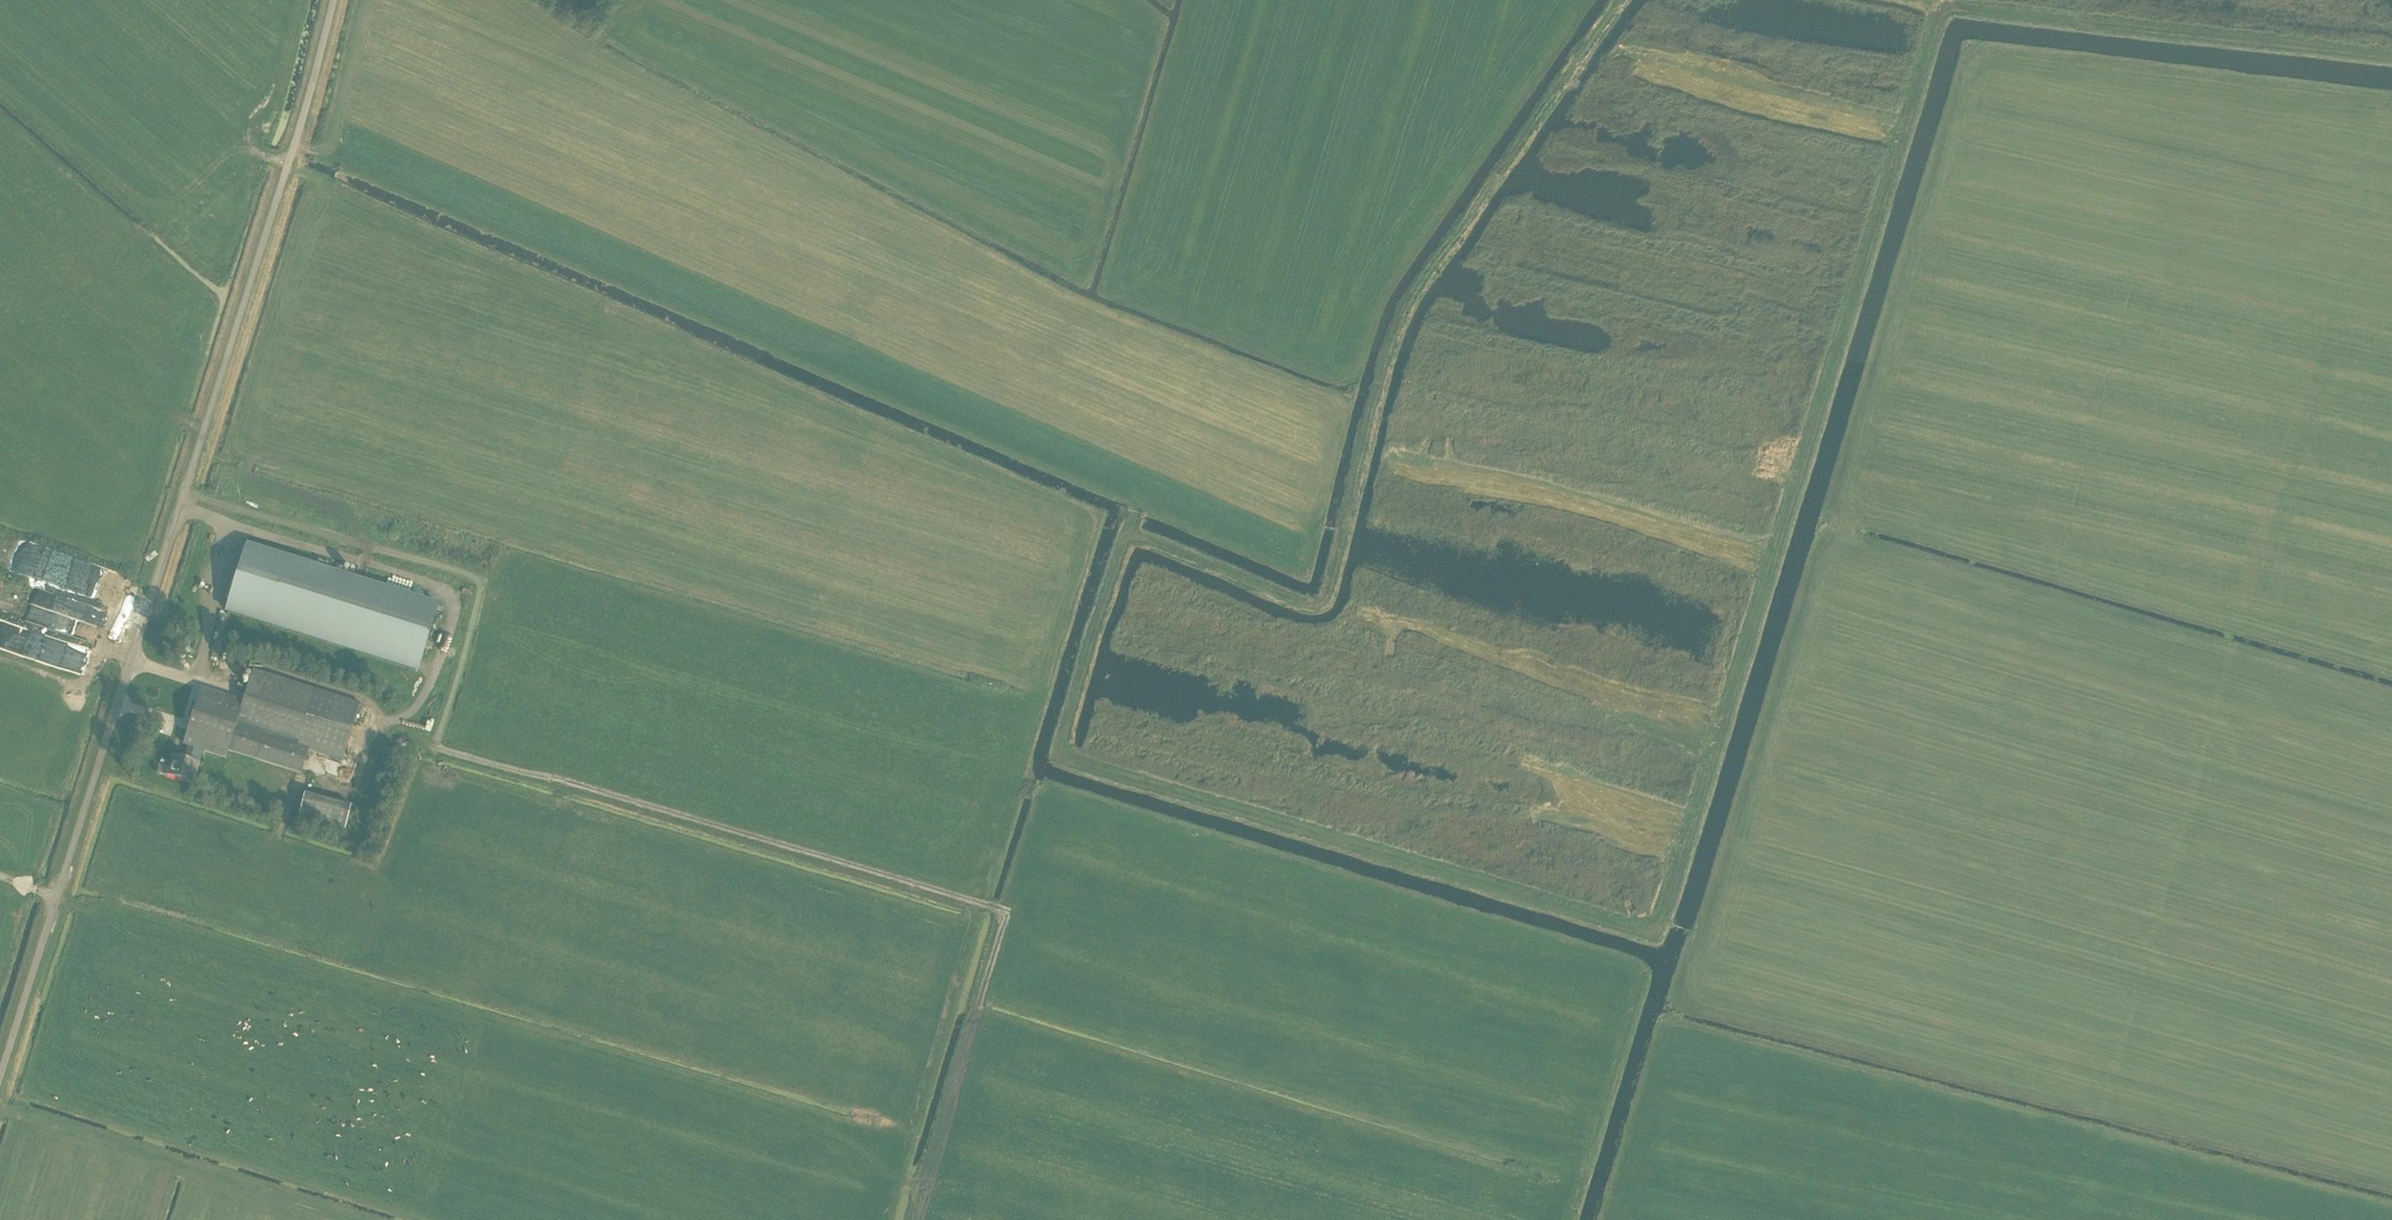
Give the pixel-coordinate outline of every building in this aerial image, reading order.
[(439,606),(247,545),(226,611),(418,671),(439,606)] [(360,703),(315,689),(253,669),(243,701),(201,688),(184,744),(188,745),(183,759),(173,756),(167,775),(193,783),(199,764),(190,761),(195,748),(226,757),(228,750),(301,773),(309,749),(342,759),(360,703)] [(352,807),(305,795),(299,819),(345,831),(352,807)]
